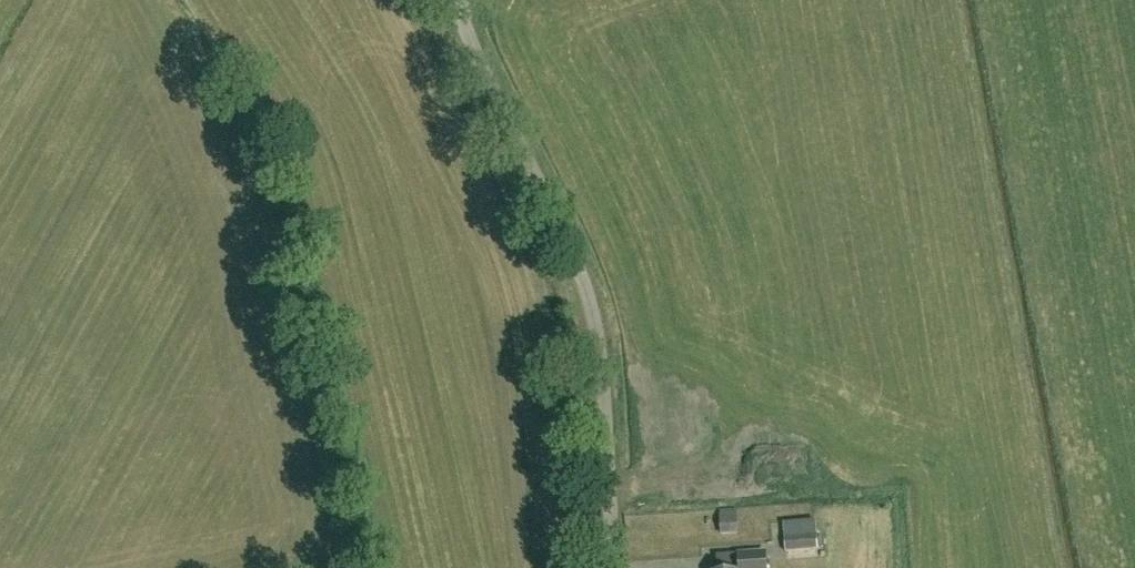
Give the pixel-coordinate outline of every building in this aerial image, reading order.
[(818,550),(816,535),(815,520),(784,522),(786,552),(818,550)] [(766,553),(738,555),(739,567),(767,567),(766,553)]
